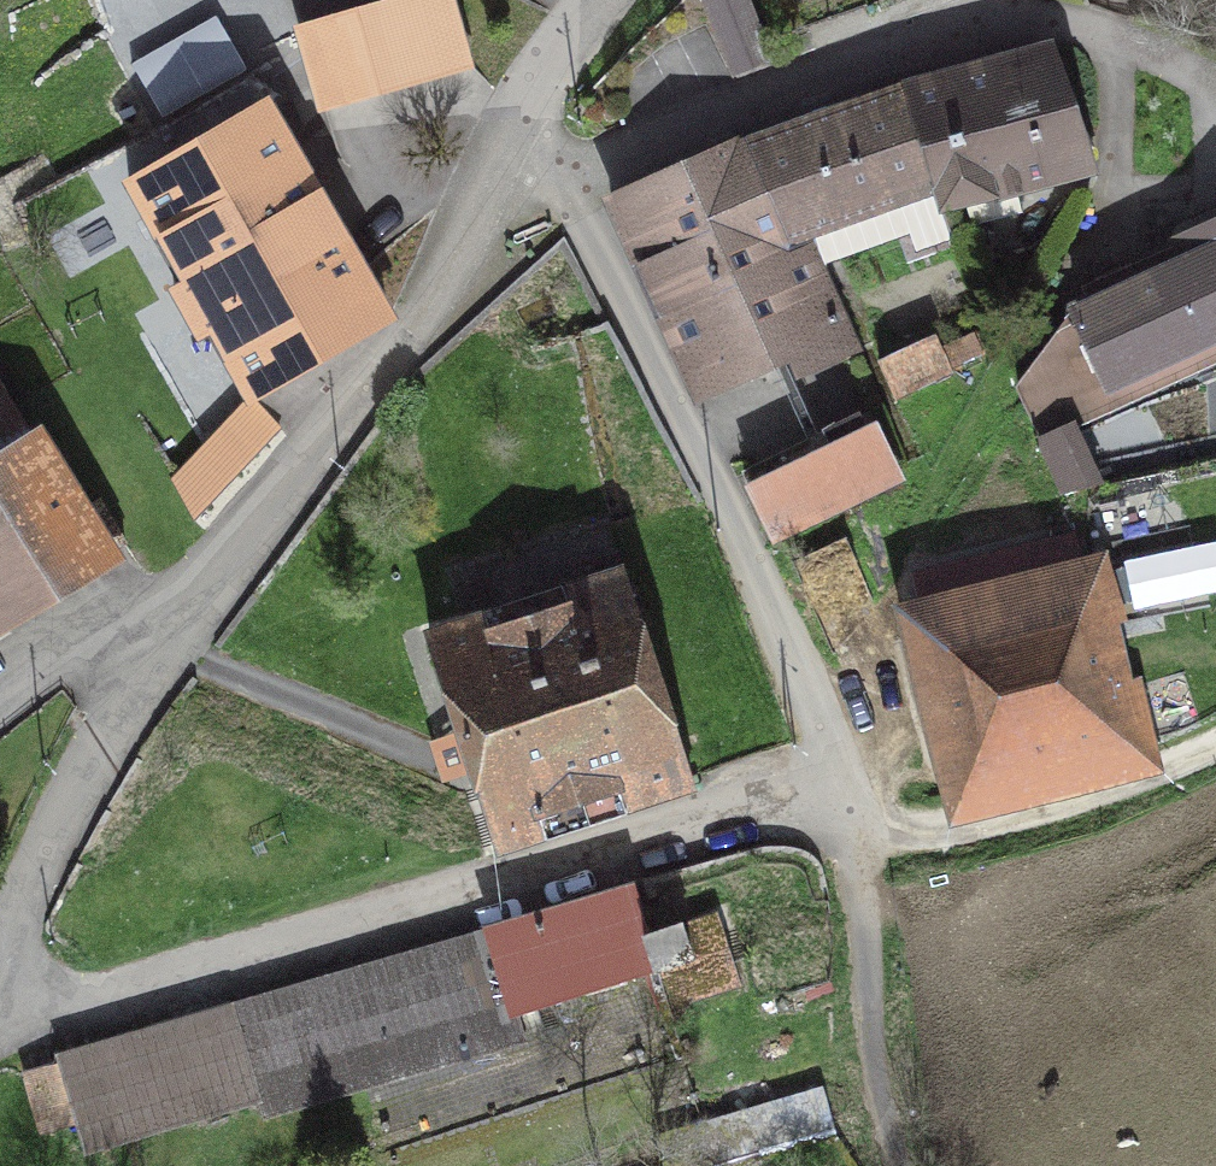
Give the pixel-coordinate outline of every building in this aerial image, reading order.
[(304,30),(325,105),(469,63),(452,0),(409,0),(304,30)] [(733,74),(770,59),(747,0),(704,0),(733,74)] [(1094,169),(1051,47),(899,89),(944,210),(1094,169)] [(94,157),(139,132),(144,141),(229,93),(209,57),(79,129),(94,157)] [(944,210),(899,89),(748,144),(787,241),(810,233),(887,207),(904,252),(953,234),(944,210)] [(211,326),(251,398),(388,319),(385,313),(272,113),(135,192),(188,285),(176,292),(199,332),(211,326)] [(810,233),(787,241),(748,144),(610,204),(696,393),(849,324),(810,233)] [(1215,289),(1215,229),(1195,239),(1196,242),(1215,289)] [(1080,314),(1113,383),(1180,351),(1192,375),(1215,364),(1215,289),(1196,242),(1094,287),(1101,304),(1080,314)] [(972,333),(940,349),(932,335),(880,360),(895,394),(981,352),(972,333)] [(0,385),(0,621),(126,543),(100,501),(79,514),(0,385)] [(280,428),(251,398),(178,478),(197,517),(280,428)] [(890,484),(858,417),(744,472),(776,538),(890,484)] [(1041,443),(1063,492),(1100,483),(1075,428),(1041,443)] [(1091,584),(1086,586),(1076,543),(916,583),(967,790),(1135,747),(1091,584)] [(431,647),(491,832),(687,768),(628,584),(431,647)] [(62,1063),(24,1074),(41,1131),(78,1121),(86,1147),(260,1096),(265,1113),(525,1042),(516,1017),(659,971),(647,936),(632,891),(59,1055),(62,1063)] [(682,926),(647,936),(659,971),(671,1009),(741,988),(718,918),(682,926)]
